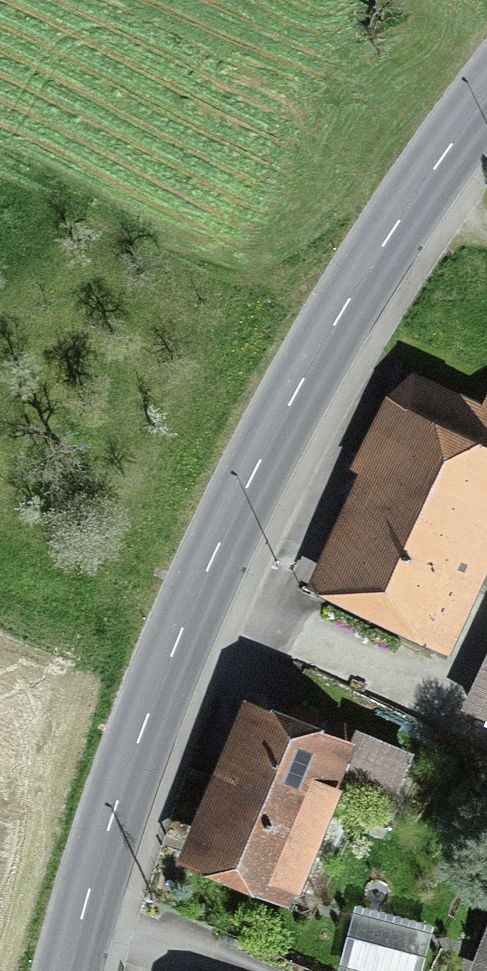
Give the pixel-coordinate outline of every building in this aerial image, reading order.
[(416,383),(385,405),(308,599),(452,665),(486,577),(486,401),(478,414),(416,383)] [(466,721),(486,729),(486,669),(466,721)] [(356,757),(243,713),(179,874),(292,919),(356,757)] [(414,768),(362,748),(340,805),(392,825),(414,768)] [(473,970),(486,970),(486,933),(473,970)]
